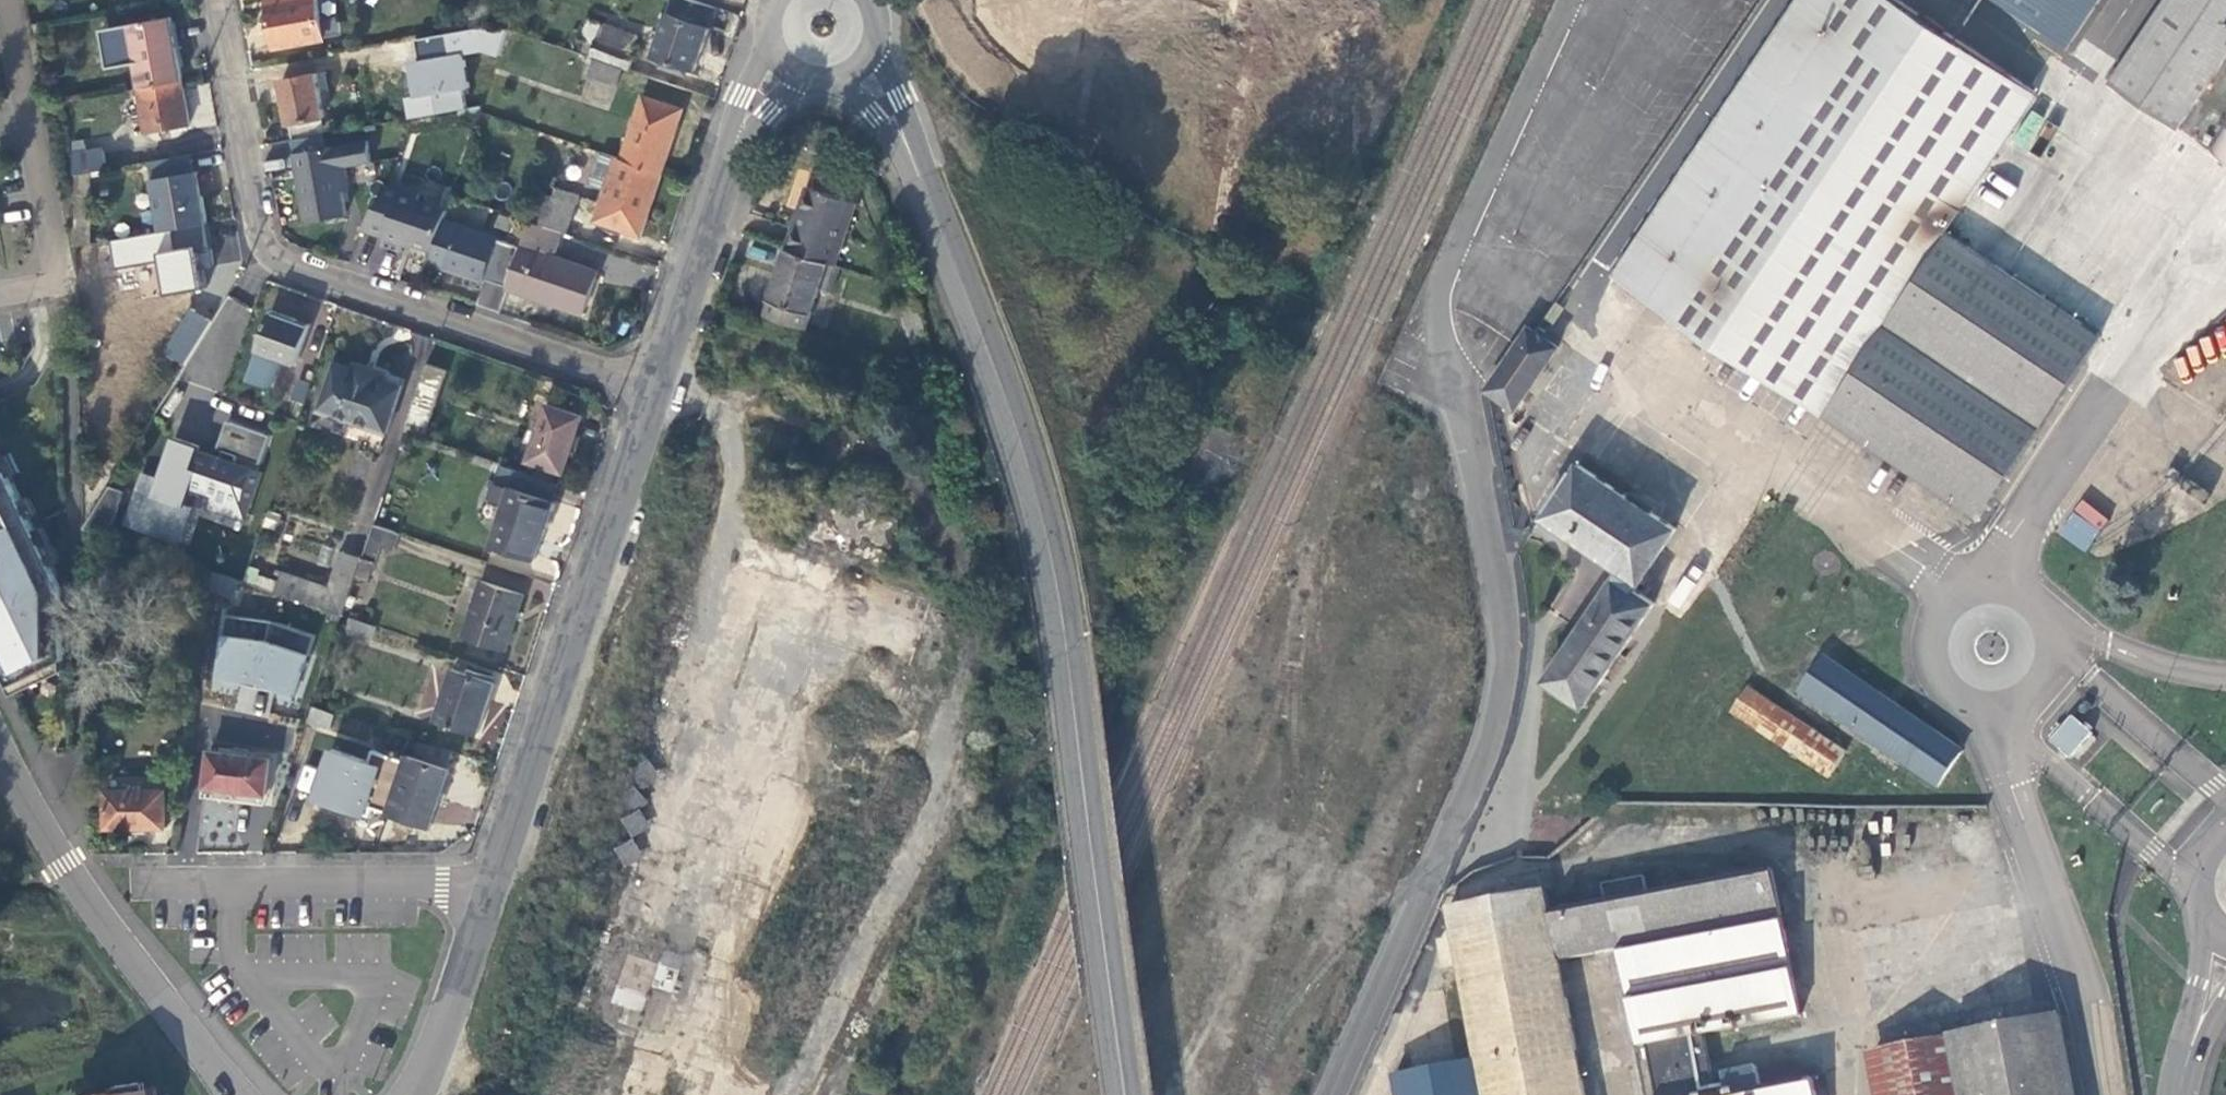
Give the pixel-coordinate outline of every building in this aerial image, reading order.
[(276,47),(324,38),(317,0),(290,0),(268,4),(276,47)] [(717,7),(696,0),(673,0),(662,32),(658,31),(655,39),(660,40),(655,56),(665,59),(664,65),(688,73),(690,67),(697,69),(717,7)] [(1029,12),(1016,25),(1036,45),(1082,0),(1017,0),(1029,12)] [(1615,274),(1978,517),(2100,335),(1945,231),(2036,95),(1894,0),(1800,0),(1728,106),(1615,274)] [(2065,51),(2100,0),(1988,0),(2065,51)] [(2109,84),(2177,130),(2225,57),(2225,0),(2166,0),(2109,84)] [(471,17),(473,29),(495,25),(493,14),(471,17)] [(136,62),(140,87),(182,80),(171,17),(129,25),(102,30),(109,67),(136,62)] [(593,58),(622,68),(628,69),(634,54),(631,52),(636,35),(587,18),(580,40),(587,42),(583,54),(593,58)] [(473,29),(479,62),(498,61),(509,29),(495,25),(473,29)] [(622,68),(593,58),(587,76),(616,86),(622,68)] [(479,62),(482,79),(492,80),(498,61),(479,62)] [(326,72),(282,79),(289,123),(292,137),(323,132),(320,117),(324,117),(319,94),(329,93),(326,72)] [(190,124),(182,80),(140,87),(138,88),(146,133),(190,124)] [(622,158),(662,172),(683,108),(642,95),(622,158)] [(2225,163),(2225,119),(2206,149),(2225,163)] [(325,133),(293,139),(295,153),(328,147),(325,133)] [(84,139),(74,140),(76,175),(90,172),(107,169),(103,149),(87,152),(84,139)] [(328,147),(295,153),(307,221),(347,213),(341,178),(347,177),(346,166),(372,161),(368,140),(328,147)] [(641,236),(662,172),(622,158),(600,151),(590,184),(606,189),(596,220),(641,236)] [(150,161),(154,180),(194,173),(191,154),(150,161)] [(76,175),(76,247),(91,244),(90,172),(76,175)] [(162,231),(169,230),(208,223),(199,172),(194,173),(154,180),(153,180),(162,231)] [(420,194),(390,184),(362,228),(384,236),(381,245),(400,251),(404,240),(434,249),(444,220),(448,209),(419,199),(420,194)] [(807,186),(786,248),(828,262),(836,265),(856,202),(807,186)] [(563,231),(567,233),(580,195),(556,187),(553,196),(549,195),(539,223),(563,231)] [(434,249),(430,262),(485,280),(487,275),(496,277),(495,282),(508,286),(521,246),(444,220),(434,249)] [(521,246),(555,257),(563,231),(539,223),(530,220),(521,246)] [(216,271),(208,223),(169,230),(180,293),(202,289),(199,274),(216,271)] [(508,286),(507,288),(584,313),(598,271),(555,257),(521,246),(508,286)] [(786,248),(764,315),(806,329),(820,287),(828,262),(786,248)] [(836,265),(828,262),(820,287),(833,292),(841,267),(836,265)] [(187,364),(213,321),(193,309),(166,351),(187,364)] [(272,312),(259,350),(298,363),(309,330),(295,325),(296,319),(288,317),(288,318),(272,312)] [(1557,347),(1537,333),(1529,327),(1485,390),(1511,408),(1513,409),(1557,347)] [(387,434),(403,384),(385,378),(387,373),(356,363),(355,368),(336,362),(319,411),(387,434)] [(447,370),(428,363),(405,431),(424,438),(447,370)] [(564,471),(583,415),(547,404),(529,460),(564,471)] [(1514,430),(1523,417),(1513,409),(1511,408),(1502,422),(1514,430)] [(212,506),(245,518),(260,473),(236,464),(239,456),(260,464),(271,435),(228,421),(218,449),(223,451),(221,459),(198,451),(199,446),(175,438),(155,495),(186,506),(193,485),(216,494),(212,506)] [(13,686),(66,661),(65,630),(51,602),(64,597),(63,585),(30,517),(10,475),(19,471),(11,452),(2,456),(0,453),(0,659),(13,686)] [(511,486),(555,501),(561,483),(501,463),(490,497),(506,502),(511,486)] [(1675,530),(1579,465),(1542,519),(1619,571),(1545,682),(1584,708),(1654,604),(1634,591),(1675,530)] [(84,528),(110,537),(125,490),(110,486),(84,528)] [(536,557),(555,501),(511,486),(506,502),(493,544),(536,557)] [(2084,552),(2107,518),(2080,499),(2056,533),(2084,552)] [(363,557),(357,574),(370,579),(381,547),(395,551),(401,534),(374,525),(363,557)] [(357,574),(363,557),(342,550),(330,586),(283,571),(276,592),(344,614),(357,574)] [(240,580),(213,571),(211,590),(234,597),(240,580)] [(506,649),(524,595),(481,580),(463,635),(506,649)] [(292,704),(312,635),(227,610),(207,680),(292,704)] [(357,619),(352,617),(347,632),(352,634),(357,619)] [(373,641),(377,626),(357,619),(352,634),(373,641)] [(1960,753),(1823,659),(1800,693),(1936,787),(1960,753)] [(66,669),(66,661),(13,686),(16,692),(66,669)] [(479,732),(495,682),(453,669),(437,719),(479,732)] [(1749,690),(1734,712),(1829,777),(1844,755),(1749,690)] [(336,713),(314,706),(309,720),(331,728),(336,713)] [(2072,761),(2092,737),(2073,720),(2052,744),(2072,761)] [(432,826),(450,768),(408,754),(407,760),(374,749),(370,761),(333,749),(316,798),(371,816),(374,807),(389,811),(432,826)] [(267,794),(271,758),(211,751),(206,786),(267,794)] [(107,790),(106,827),(167,827),(167,790),(107,790)] [(1771,862),(1644,886),(1641,870),(1601,877),(1604,893),(1548,903),(1545,891),(1541,892),(1464,906),(1449,909),(1479,1062),(1395,1079),(1398,1094),(1584,1094),(1559,960),(1619,948),(1638,1046),(1647,1045),(1657,1094),(1716,1094),(1705,1034),(1800,1016),(1771,862)] [(1461,887),(1464,906),(1541,892),(1538,873),(1461,887)] [(622,957),(615,1005),(644,1010),(648,981),(670,985),(673,965),(622,957)] [(1958,1094),(2074,1094),(2057,1015),(1947,1038),(1958,1094)] [(1947,1038),(1875,1050),(1884,1094),(1958,1094),(1947,1038)] [(1813,1078),(1761,1088),(1760,1078),(1726,1085),(1728,1094),(1724,1094),(1816,1094),(1813,1078)] [(85,1094),(157,1094),(155,1087),(139,1089),(138,1082),(114,1086),(115,1091),(85,1094)]
